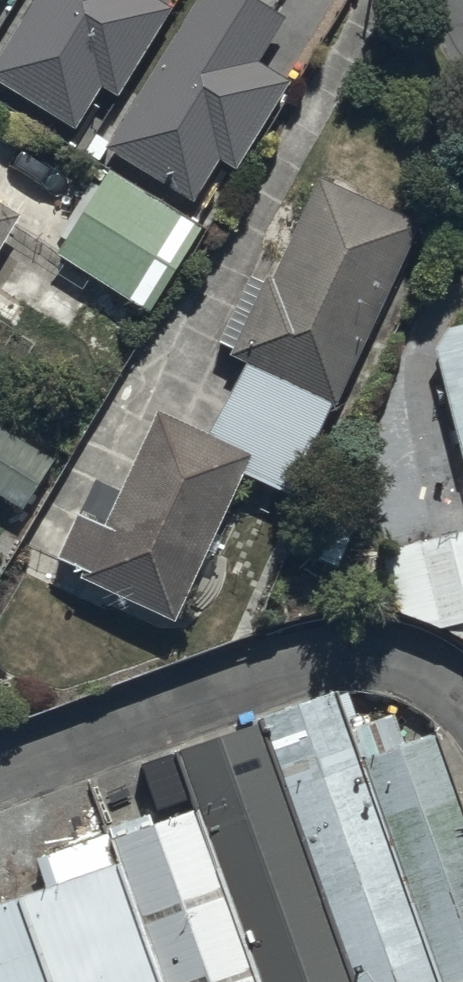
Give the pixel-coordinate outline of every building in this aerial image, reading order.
[(0,55),(0,79),(77,128),(105,84),(118,93),(175,4),(169,0),(34,0),(0,55)] [(264,0),(194,0),(107,142),(195,199),(220,160),(235,169),(291,82),(259,61),(288,15),(264,0)] [(202,226),(110,169),(59,250),(152,308),(202,226)] [(337,452),(317,443),(424,223),(320,173),(269,281),(252,273),(216,347),(248,362),(215,431),(163,406),(106,523),(79,510),(55,560),(179,620),(250,473),(292,493),(302,473),(322,483),(337,452)] [(0,201),(0,248),(20,213),(0,201)] [(460,456),(462,455),(462,318),(450,322),(436,345),(460,456)] [(0,425),(0,494),(21,508),(53,460),(0,425)] [(381,548),(406,660),(462,647),(462,529),(381,548)] [(268,981),(446,981),(358,730),(344,693),(185,749),(206,807),(268,981)] [(448,981),(462,981),(462,783),(444,731),(410,746),(399,716),(358,730),(448,981)] [(206,807),(118,839),(171,981),(268,981),(206,807)] [(118,839),(43,863),(51,887),(28,896),(59,981),(171,981),(118,839)] [(28,896),(0,907),(0,981),(59,981),(28,896)]
